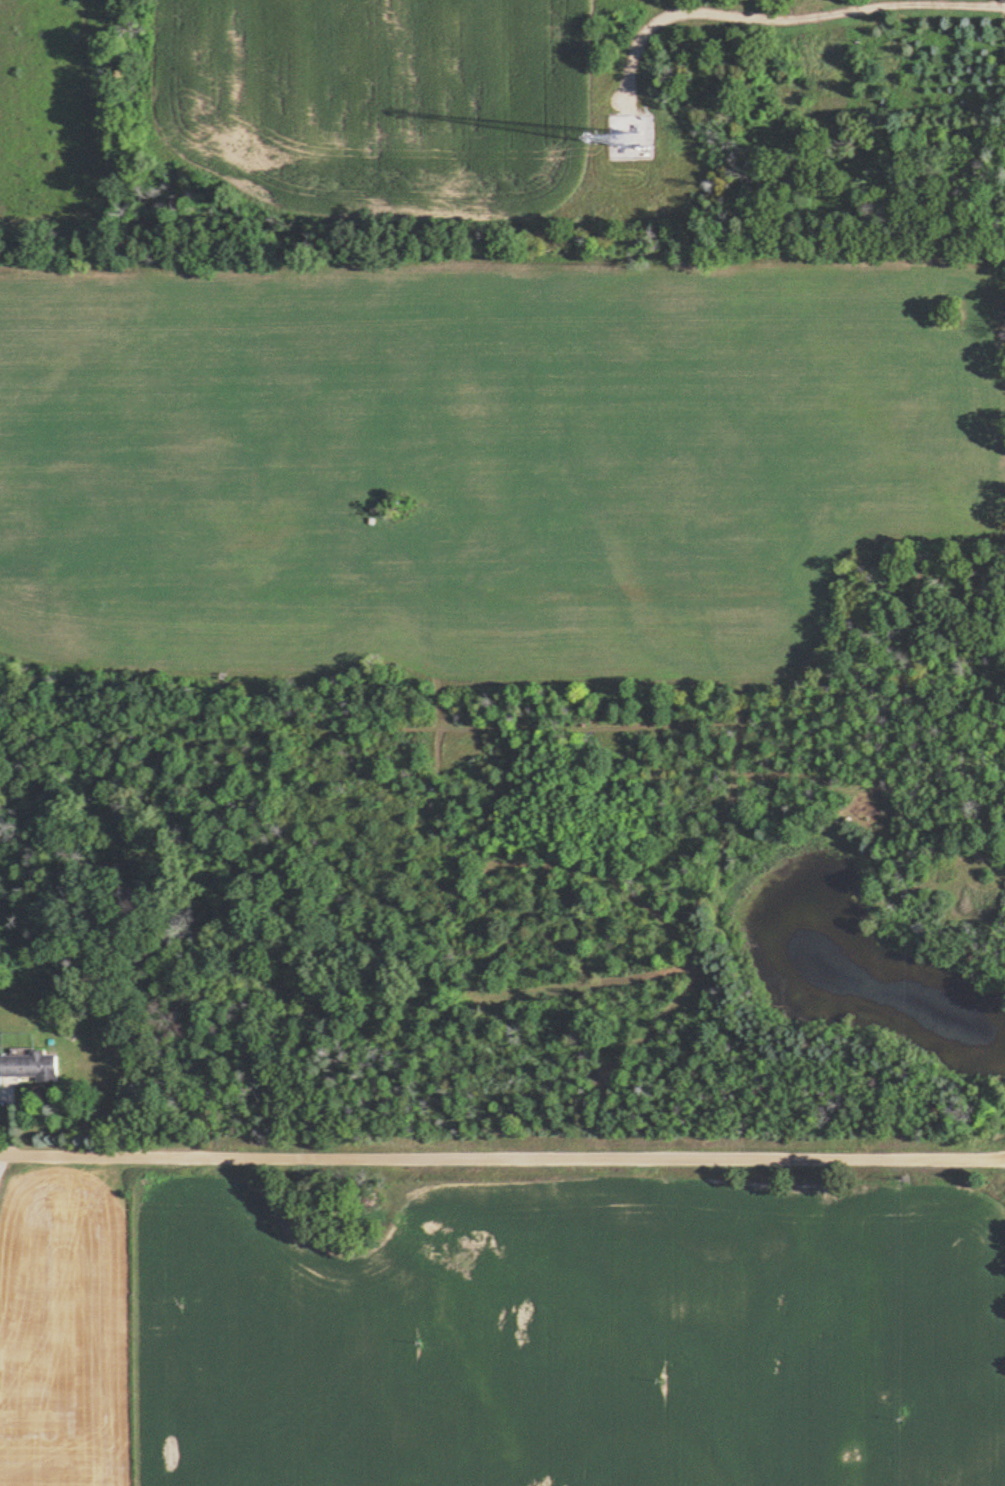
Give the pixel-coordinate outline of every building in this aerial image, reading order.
[(3,1075),(39,1075),(39,1081),(60,1081),(60,1052),(3,1052),(3,1075)]
